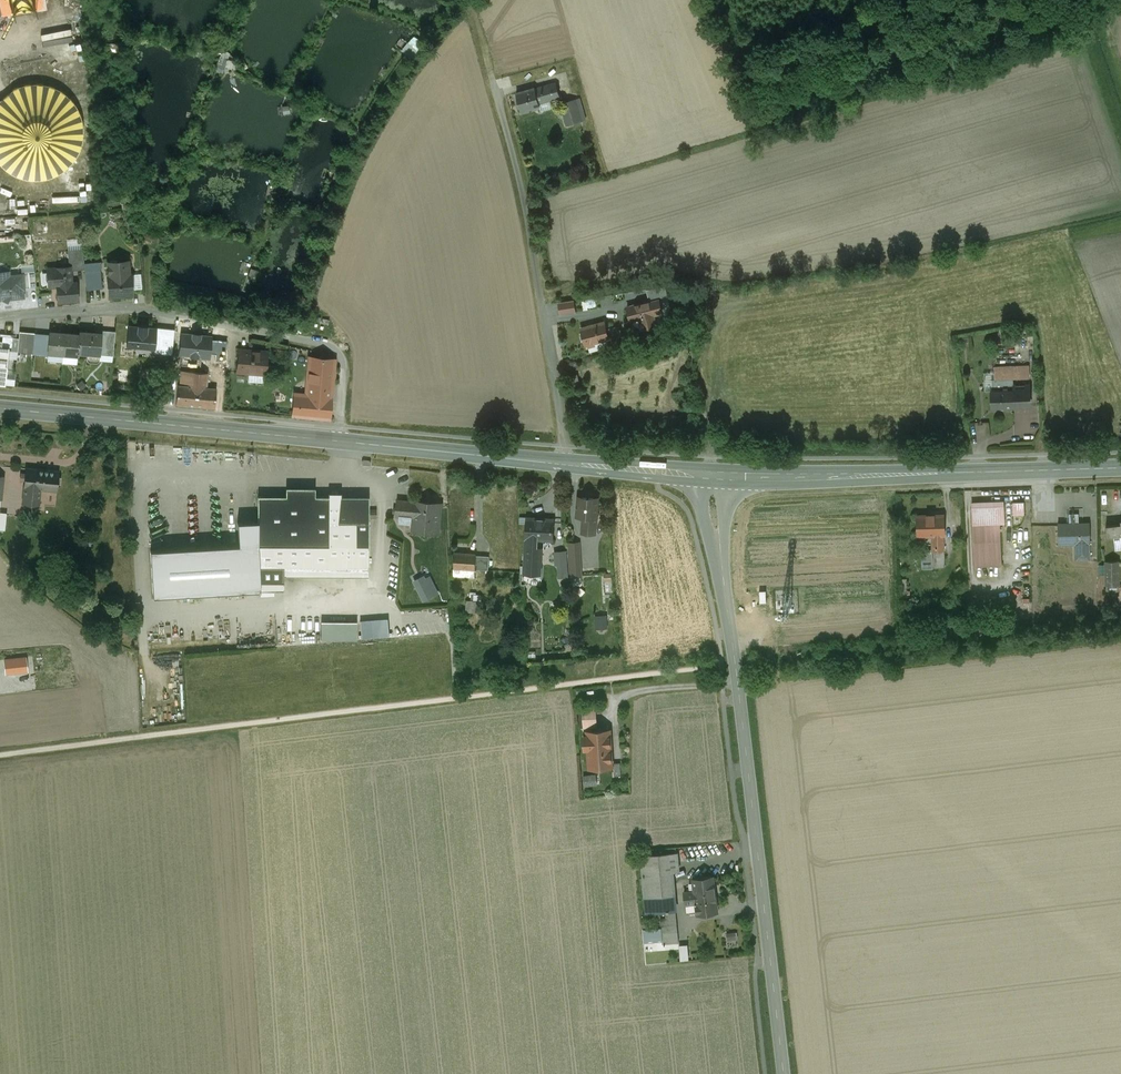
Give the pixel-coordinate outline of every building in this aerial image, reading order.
[(412,59),(424,41),(414,34),(401,51),(412,59)] [(230,70),(233,60),(220,56),(217,66),(230,70)] [(558,81),(549,83),(552,96),(561,94),(558,81)] [(549,83),(534,87),(538,100),(552,96),(549,83)] [(534,86),(516,91),(521,109),(539,104),(538,100),(534,87),(534,86)] [(564,123),(580,123),(579,99),(563,100),(564,123)] [(26,172),(15,173),(18,203),(29,202),(26,172)] [(0,208),(0,220),(25,220),(24,208),(0,208)] [(85,270),(83,249),(67,251),(69,267),(70,267),(70,271),(84,269),(84,270),(85,270)] [(128,260),(108,262),(109,276),(107,276),(109,297),(132,295),(130,274),(129,274),(128,260)] [(69,267),(57,268),(58,284),(71,283),(70,271),(70,267),(69,267)] [(57,268),(47,269),(49,286),(57,285),(57,284),(58,284),(57,268)] [(100,269),(85,270),(86,289),(101,288),(100,269)] [(36,287),(35,271),(22,273),(22,276),(23,288),(36,287)] [(23,297),(22,288),(23,288),(22,276),(8,277),(8,272),(0,273),(0,299),(23,297)] [(58,284),(57,284),(57,285),(59,301),(77,300),(76,283),(71,283),(58,284)] [(665,285),(646,288),(649,300),(650,300),(650,301),(659,299),(668,297),(665,285)] [(558,300),(559,312),(575,311),(574,298),(558,300)] [(649,300),(627,306),(631,319),(640,317),(641,324),(655,320),(653,314),(662,311),(659,299),(650,301),(650,300),(649,300)] [(154,351),(171,353),(174,327),(125,321),(123,344),(154,347),(154,351)] [(604,321),(582,328),(583,332),(581,333),(582,339),(585,339),(586,344),(588,343),(589,346),(595,344),(594,341),(608,338),(606,329),(604,321)] [(616,326),(606,329),(608,338),(609,344),(621,341),(616,326)] [(115,332),(102,330),(101,334),(102,334),(100,354),(100,355),(113,356),(115,332)] [(35,334),(20,332),(18,351),(33,353),(35,340),(35,334)] [(65,334),(50,332),(49,341),(48,353),(63,354),(65,334)] [(101,334),(80,332),(80,335),(78,353),(79,353),(79,352),(88,353),(100,354),(102,334),(101,334)] [(80,335),(65,334),(63,354),(78,356),(79,353),(78,353),(80,335)] [(7,350),(7,351),(12,351),(13,337),(0,335),(0,349),(7,350)] [(49,341),(35,340),(33,353),(48,354),(48,353),(49,341)] [(251,352),(240,351),(240,349),(238,349),(237,371),(265,373),(266,351),(251,350),(251,352)] [(100,354),(88,353),(87,360),(89,363),(97,363),(99,361),(100,355),(100,354)] [(334,360),(309,357),(306,395),(330,397),(334,360)] [(198,362),(198,370),(208,370),(208,362),(198,362)] [(208,373),(181,371),(179,386),(207,389),(208,373)] [(1012,384),(1012,390),(1012,406),(1029,406),(1029,384),(1012,384)] [(179,386),(177,386),(175,404),(213,407),(214,389),(207,389),(179,386)] [(1012,390),(991,390),(991,407),(1012,406),(1012,390)] [(306,395),(295,394),(293,414),(328,418),(330,397),(306,395)] [(58,471),(25,468),(25,475),(20,475),(20,480),(24,480),(23,487),(24,487),(22,503),(38,504),(40,488),(56,490),(58,471)] [(288,498),(261,498),(261,522),(260,593),(286,593),(287,578),(370,579),(371,498),(318,498),(318,491),(288,491),(288,498)] [(597,498),(578,497),(576,516),(583,516),(582,532),(595,533),(597,498)] [(444,504),(400,501),(399,518),(414,519),(413,535),(442,537),(444,504)] [(1024,501),(1012,502),(1013,514),(1024,514),(1024,501)] [(1004,505),(971,507),(974,566),(1002,564),(1000,524),(1005,523),(1004,505)] [(943,515),(917,515),(918,535),(931,535),(932,550),(944,550),(943,515)] [(553,520),(527,518),(525,548),(536,549),(537,538),(552,539),(553,520)] [(1120,520),(1120,524),(1106,525),(1107,536),(1120,535),(1120,520)] [(260,593),(261,522),(238,523),(240,545),(151,551),(153,597),(260,593)] [(1090,543),(1089,523),(1058,524),(1059,543),(1075,543),(1076,559),(1089,558),(1089,543),(1090,543)] [(579,542),(568,543),(570,576),(581,575),(579,553),(580,553),(579,542)] [(536,549),(525,548),(524,573),(532,573),(532,576),(541,577),(541,568),(539,568),(540,549),(536,549)] [(567,548),(555,549),(556,576),(568,576),(567,548)] [(944,550),(932,550),(933,567),(944,567),(944,550)] [(476,554),(454,552),(453,568),(475,569),(476,554)] [(1118,584),(1118,560),(1106,561),(1106,585),(1118,584)] [(439,595),(428,573),(413,581),(424,603),(439,595)] [(467,611),(477,611),(477,599),(467,599),(467,611)] [(603,612),(590,613),(591,623),(604,623),(603,612)] [(389,618),(360,621),(361,639),(390,636),(389,618)] [(358,621),(321,622),(321,640),(358,639),(358,621)] [(597,727),(596,706),(581,707),(582,727),(597,727)] [(609,730),(588,732),(590,767),(611,766),(609,730)] [(584,785),(597,784),(596,773),(583,774),(584,785)] [(677,852),(641,855),(645,912),(666,911),(674,910),(671,870),(679,870),(677,852)] [(693,890),(683,890),(684,904),(695,903),(696,914),(716,912),(714,876),(692,877),(693,890)] [(676,932),(674,910),(666,911),(666,917),(659,917),(660,933),(676,932)] [(735,931),(726,933),(728,940),(737,938),(735,931)] [(680,944),(681,959),(689,958),(688,943),(680,944)]
